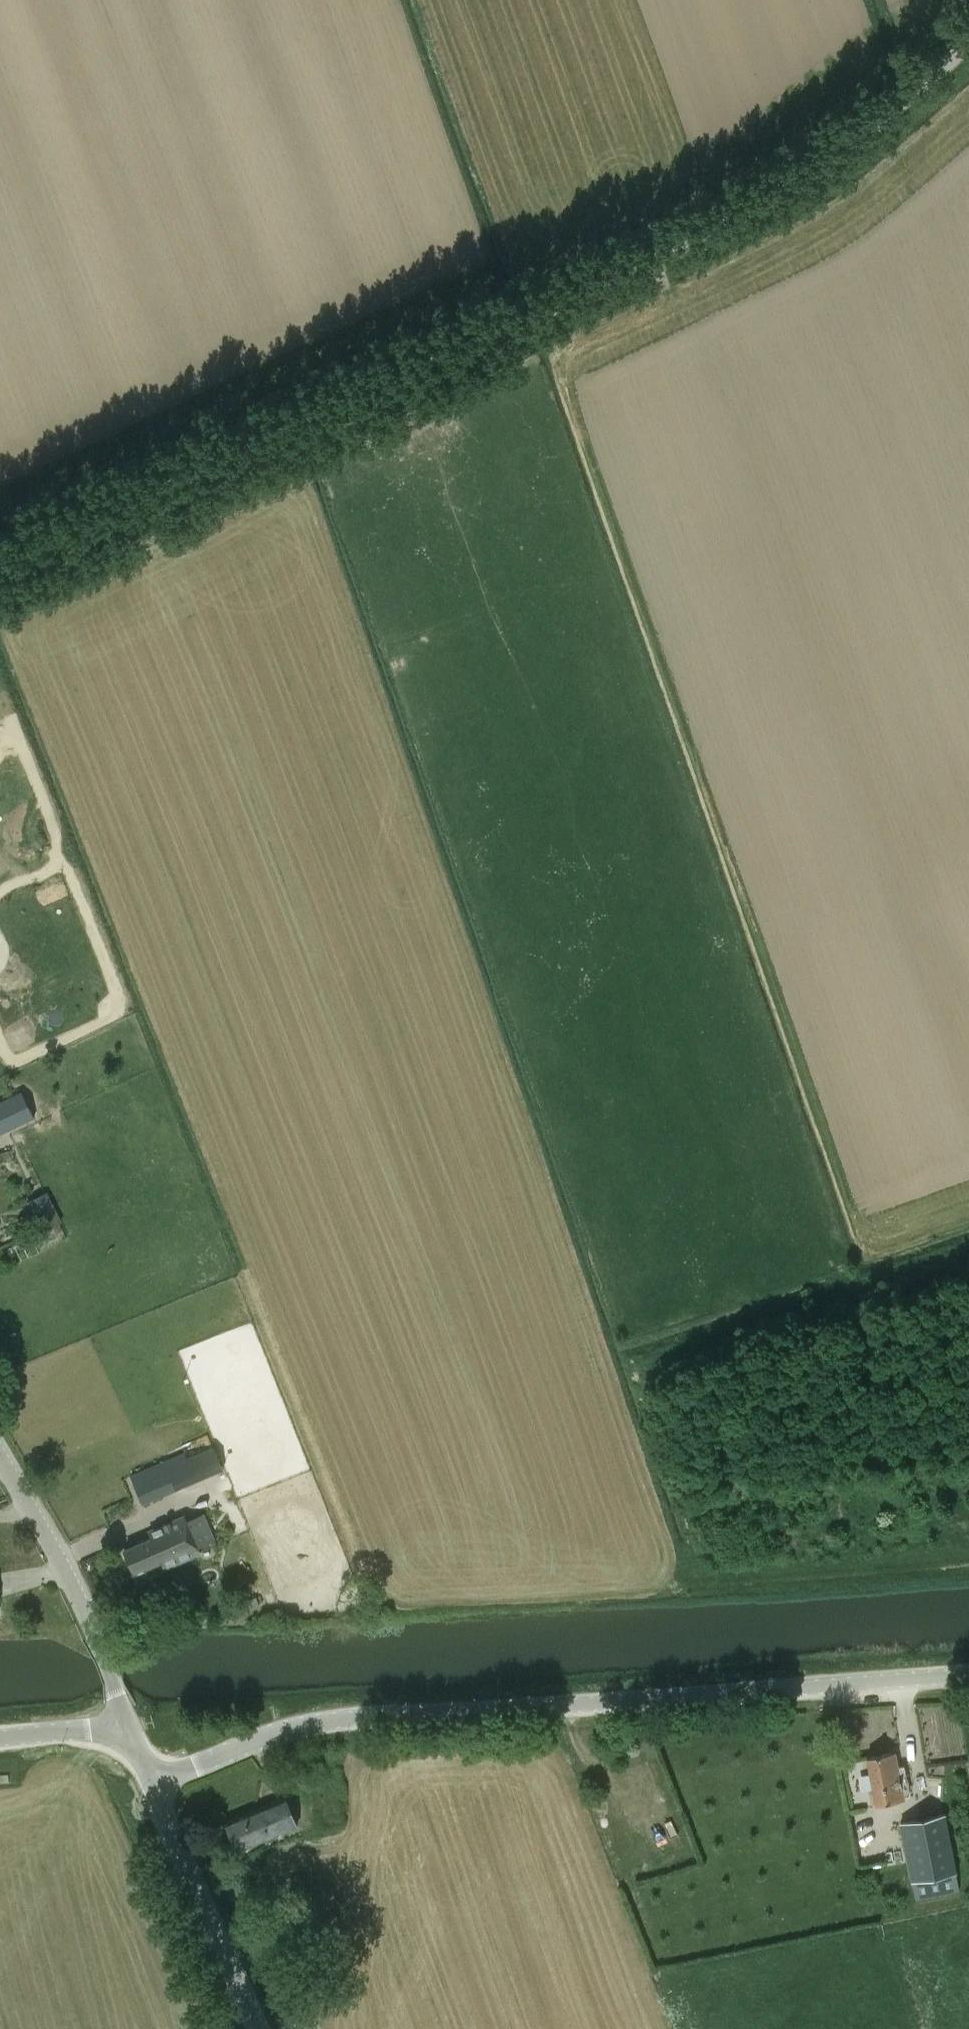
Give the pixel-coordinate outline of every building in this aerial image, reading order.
[(34,1119),(21,1091),(0,1101),(0,1135),(34,1119)] [(40,1233),(61,1222),(62,1222),(47,1192),(34,1198),(42,1213),(33,1217),(40,1233)] [(130,1475),(136,1488),(141,1500),(142,1500),(159,1493),(196,1477),(185,1451),(161,1461),(135,1472),(130,1475)] [(203,1513),(187,1520),(185,1515),(149,1531),(152,1538),(124,1550),(134,1573),(162,1561),(165,1568),(201,1552),(198,1547),(214,1540),(203,1513)] [(870,1804),(876,1803),(876,1805),(905,1800),(895,1751),(867,1757),(873,1790),(868,1791),(870,1804)] [(285,1796),(225,1821),(238,1850),(297,1825),(285,1796)] [(956,1872),(957,1872),(945,1813),(898,1822),(910,1882),(912,1881),(915,1900),(959,1891),(956,1872)]
